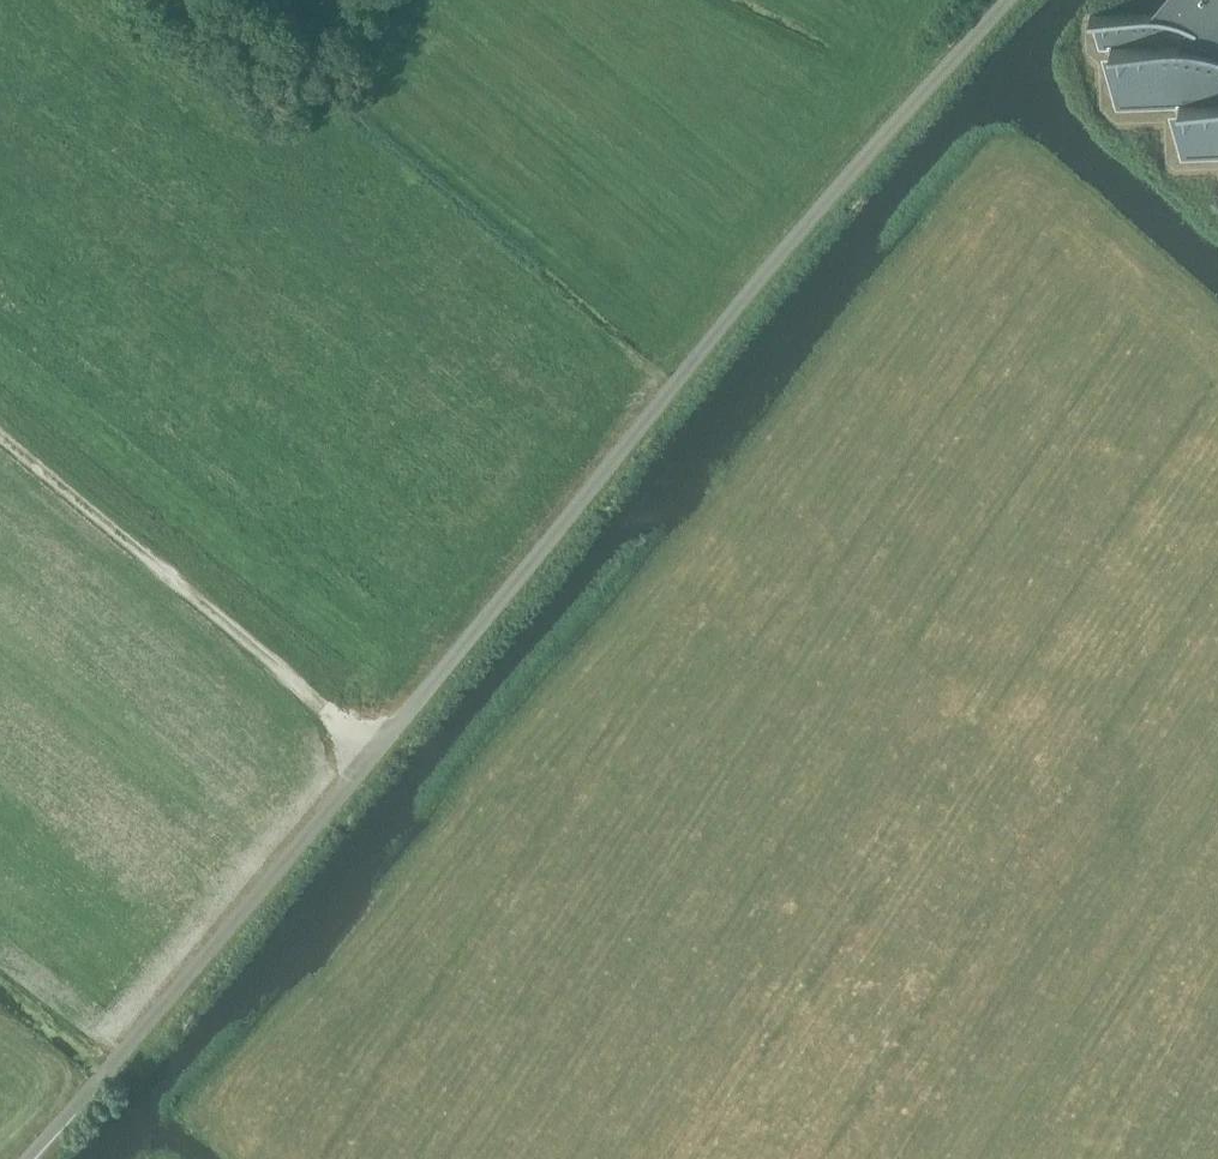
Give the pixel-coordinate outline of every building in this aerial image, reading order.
[(1180,102),(1180,107),(1184,107),(1186,155),(1217,154),(1217,0),(1167,0),(1156,13),(1090,15),(1090,18),(1102,18),(1104,45),(1112,44),(1112,48),(1118,48),(1121,105),(1180,102)]
